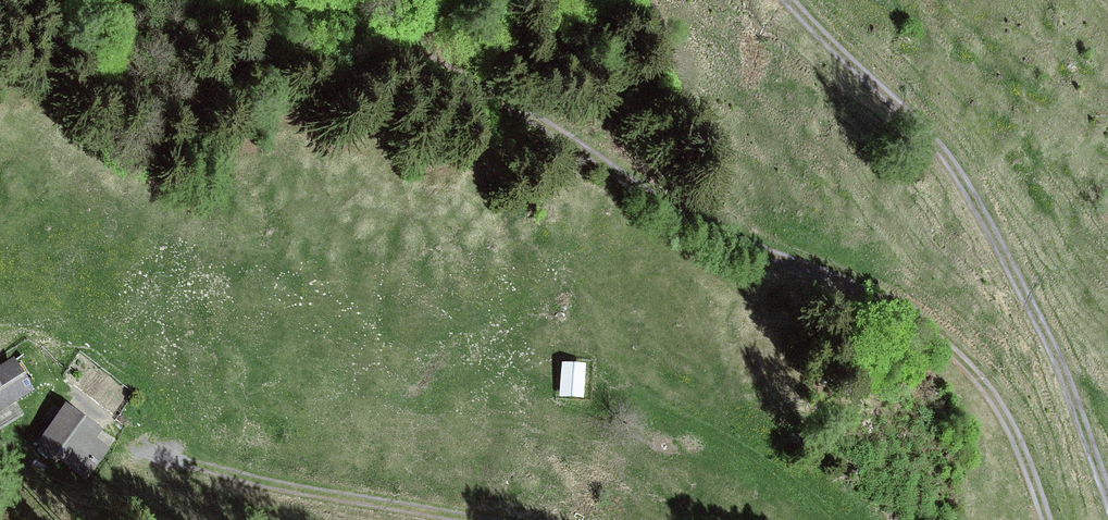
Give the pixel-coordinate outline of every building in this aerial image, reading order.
[(0,365),(0,411),(34,390),(13,357),(0,365)] [(586,364),(561,363),(559,398),(584,399),(586,364)] [(66,404),(36,445),(86,480),(109,449),(96,439),(102,430),(66,404)]
